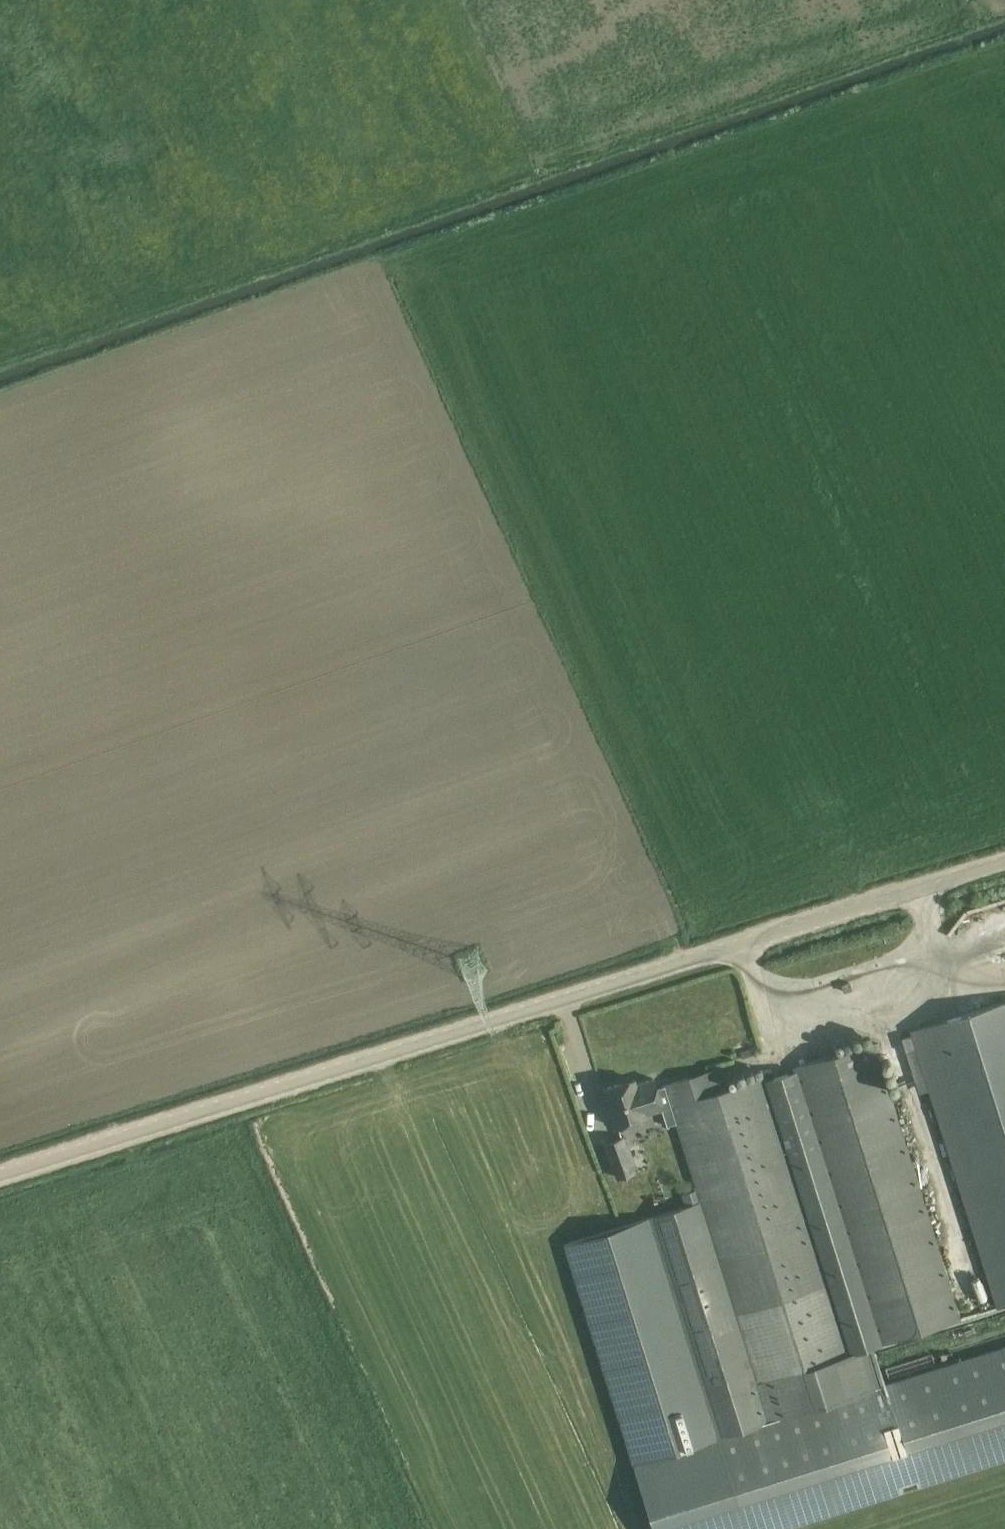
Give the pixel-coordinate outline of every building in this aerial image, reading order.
[(901,1038),(906,1052),(916,1049),(922,1068),(929,1088),(997,1307),(1004,1305),(1004,1001),(911,1031),(912,1034),(901,1038)] [(796,1071),(765,1080),(764,1077),(721,1090),(715,1072),(691,1079),(691,1076),(663,1085),(664,1086),(656,1088),(662,1108),(661,1108),(667,1126),(675,1123),(696,1189),(681,1194),(685,1207),(564,1244),(653,1528),(744,1528),(702,1400),(872,1347),(958,1320),(873,1043),(795,1067),(796,1071)] [(653,1078),(636,1083),(634,1079),(603,1088),(615,1126),(646,1117),(645,1113),(661,1108),(662,1108),(656,1088),(653,1078)] [(623,1135),(603,1142),(616,1178),(636,1171),(623,1135)] [(702,1400),(744,1528),(779,1528),(902,1490),(901,1484),(916,1480),(918,1486),(1004,1458),(1004,1347),(886,1384),(883,1385),(873,1352),(872,1347),(702,1400)]
